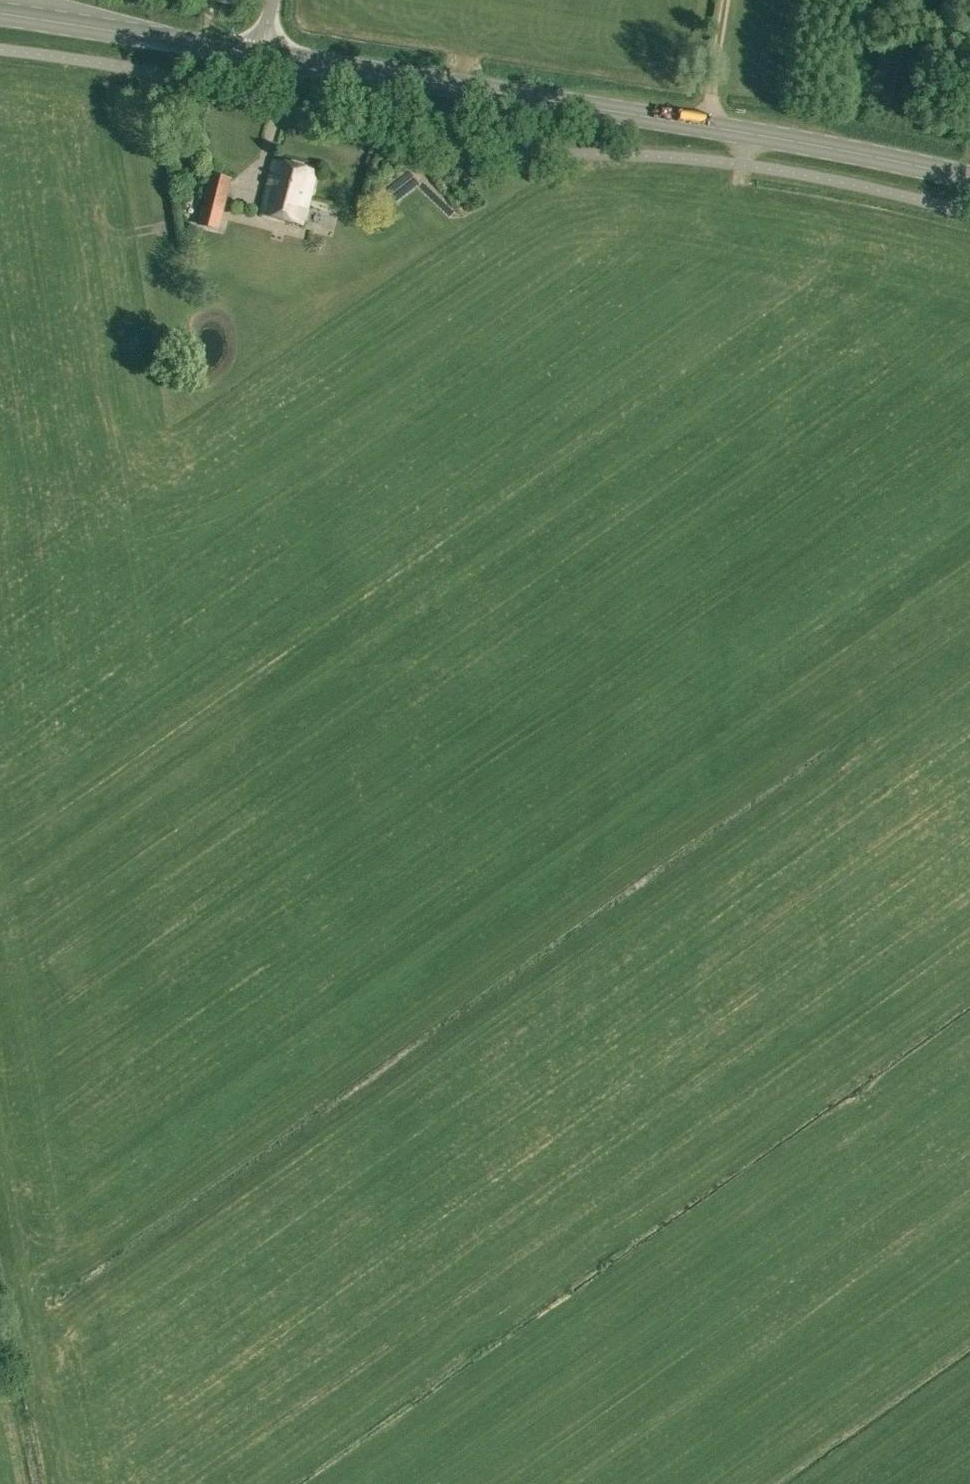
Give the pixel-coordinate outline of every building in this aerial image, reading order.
[(260,214),(302,225),(316,171),(274,161),(260,214)] [(195,226),(218,231),(230,179),(208,174),(195,226)]
